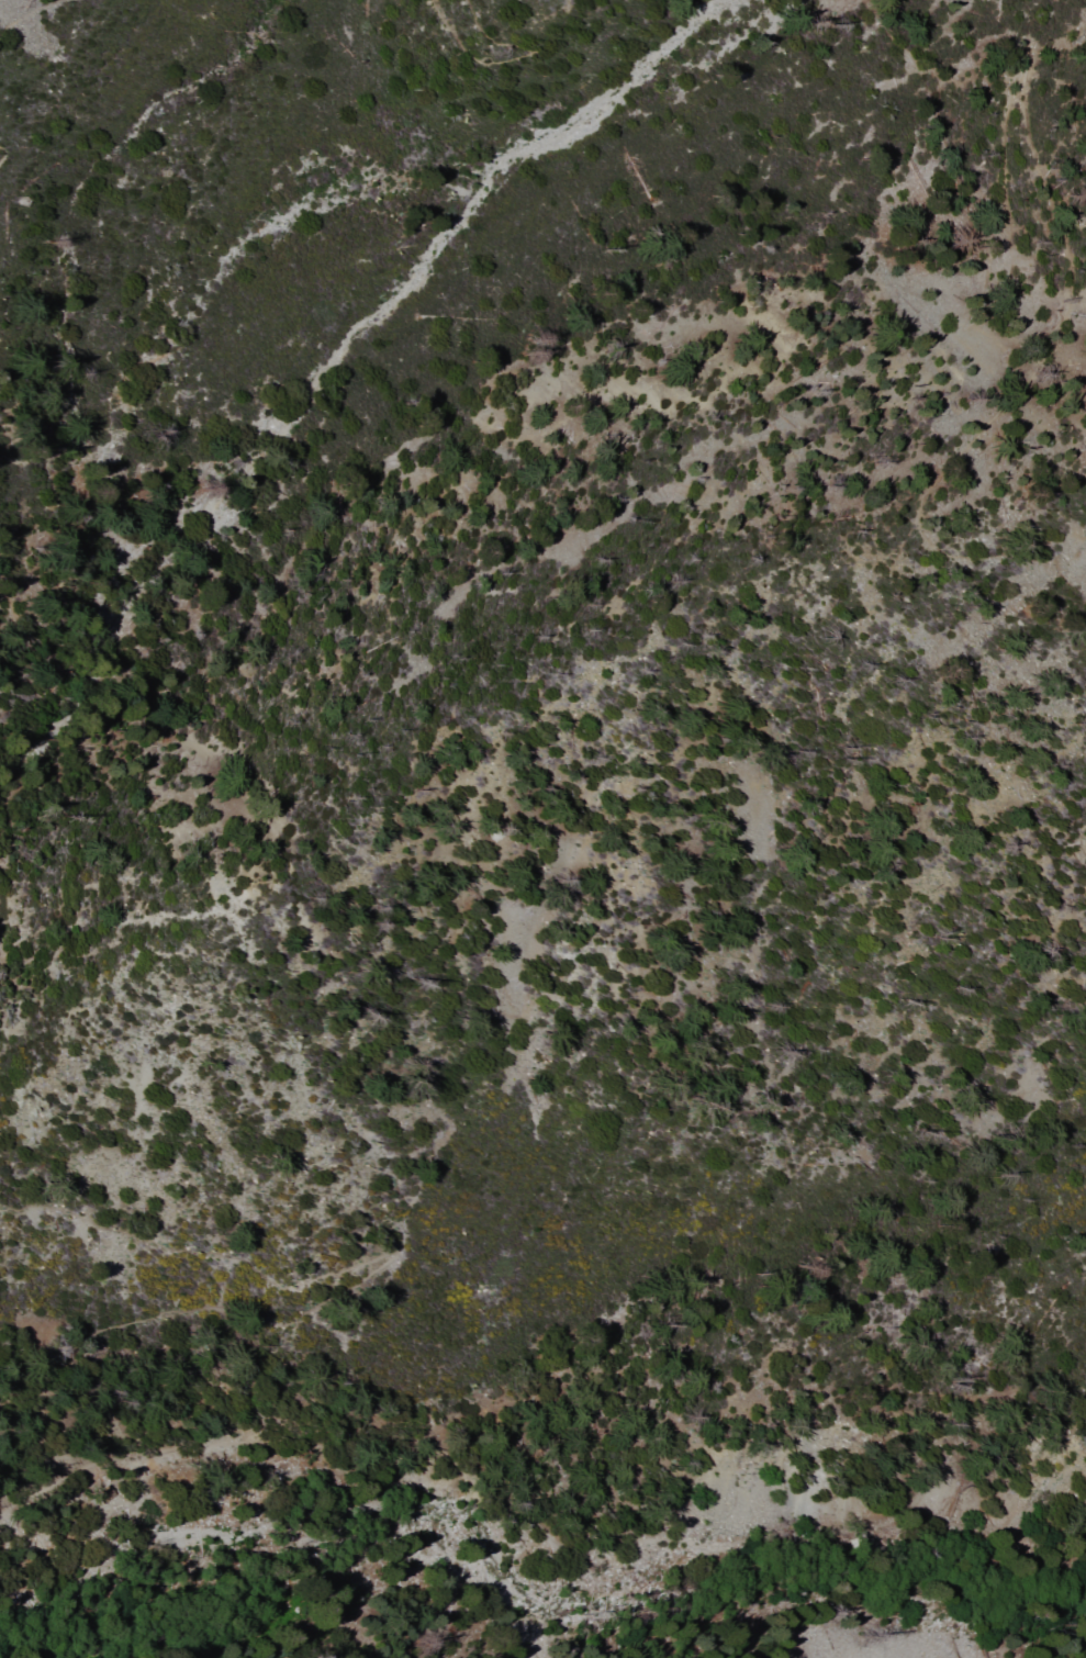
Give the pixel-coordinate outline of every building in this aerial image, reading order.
[(450,1447),(450,1458),(471,1457),(471,1446),(450,1447)] [(121,1486),(127,1493),(116,1503),(110,1495),(121,1486)] [(18,1576),(13,1566),(0,1572),(0,1584),(18,1576)]
